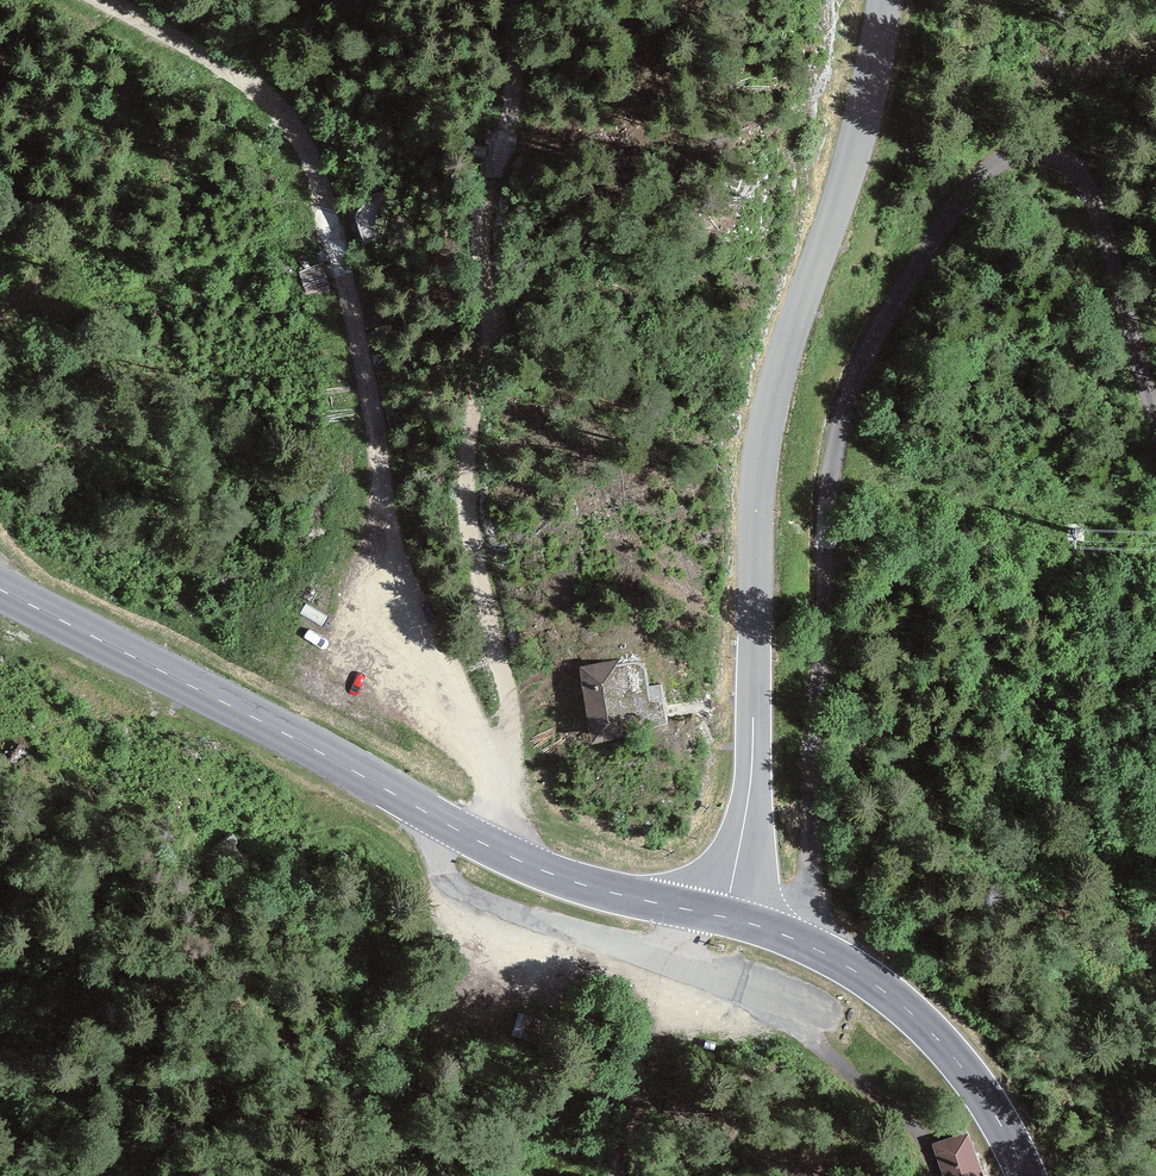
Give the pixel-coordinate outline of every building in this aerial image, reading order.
[(375,195),(357,216),(367,250),(387,244),(407,215),(410,190),(375,195)] [(596,661),(580,664),(586,712),(594,738),(615,738),(660,726),(641,664),(617,662),(596,661)] [(931,1143),(942,1175),(984,1175),(969,1131),(931,1143)]
